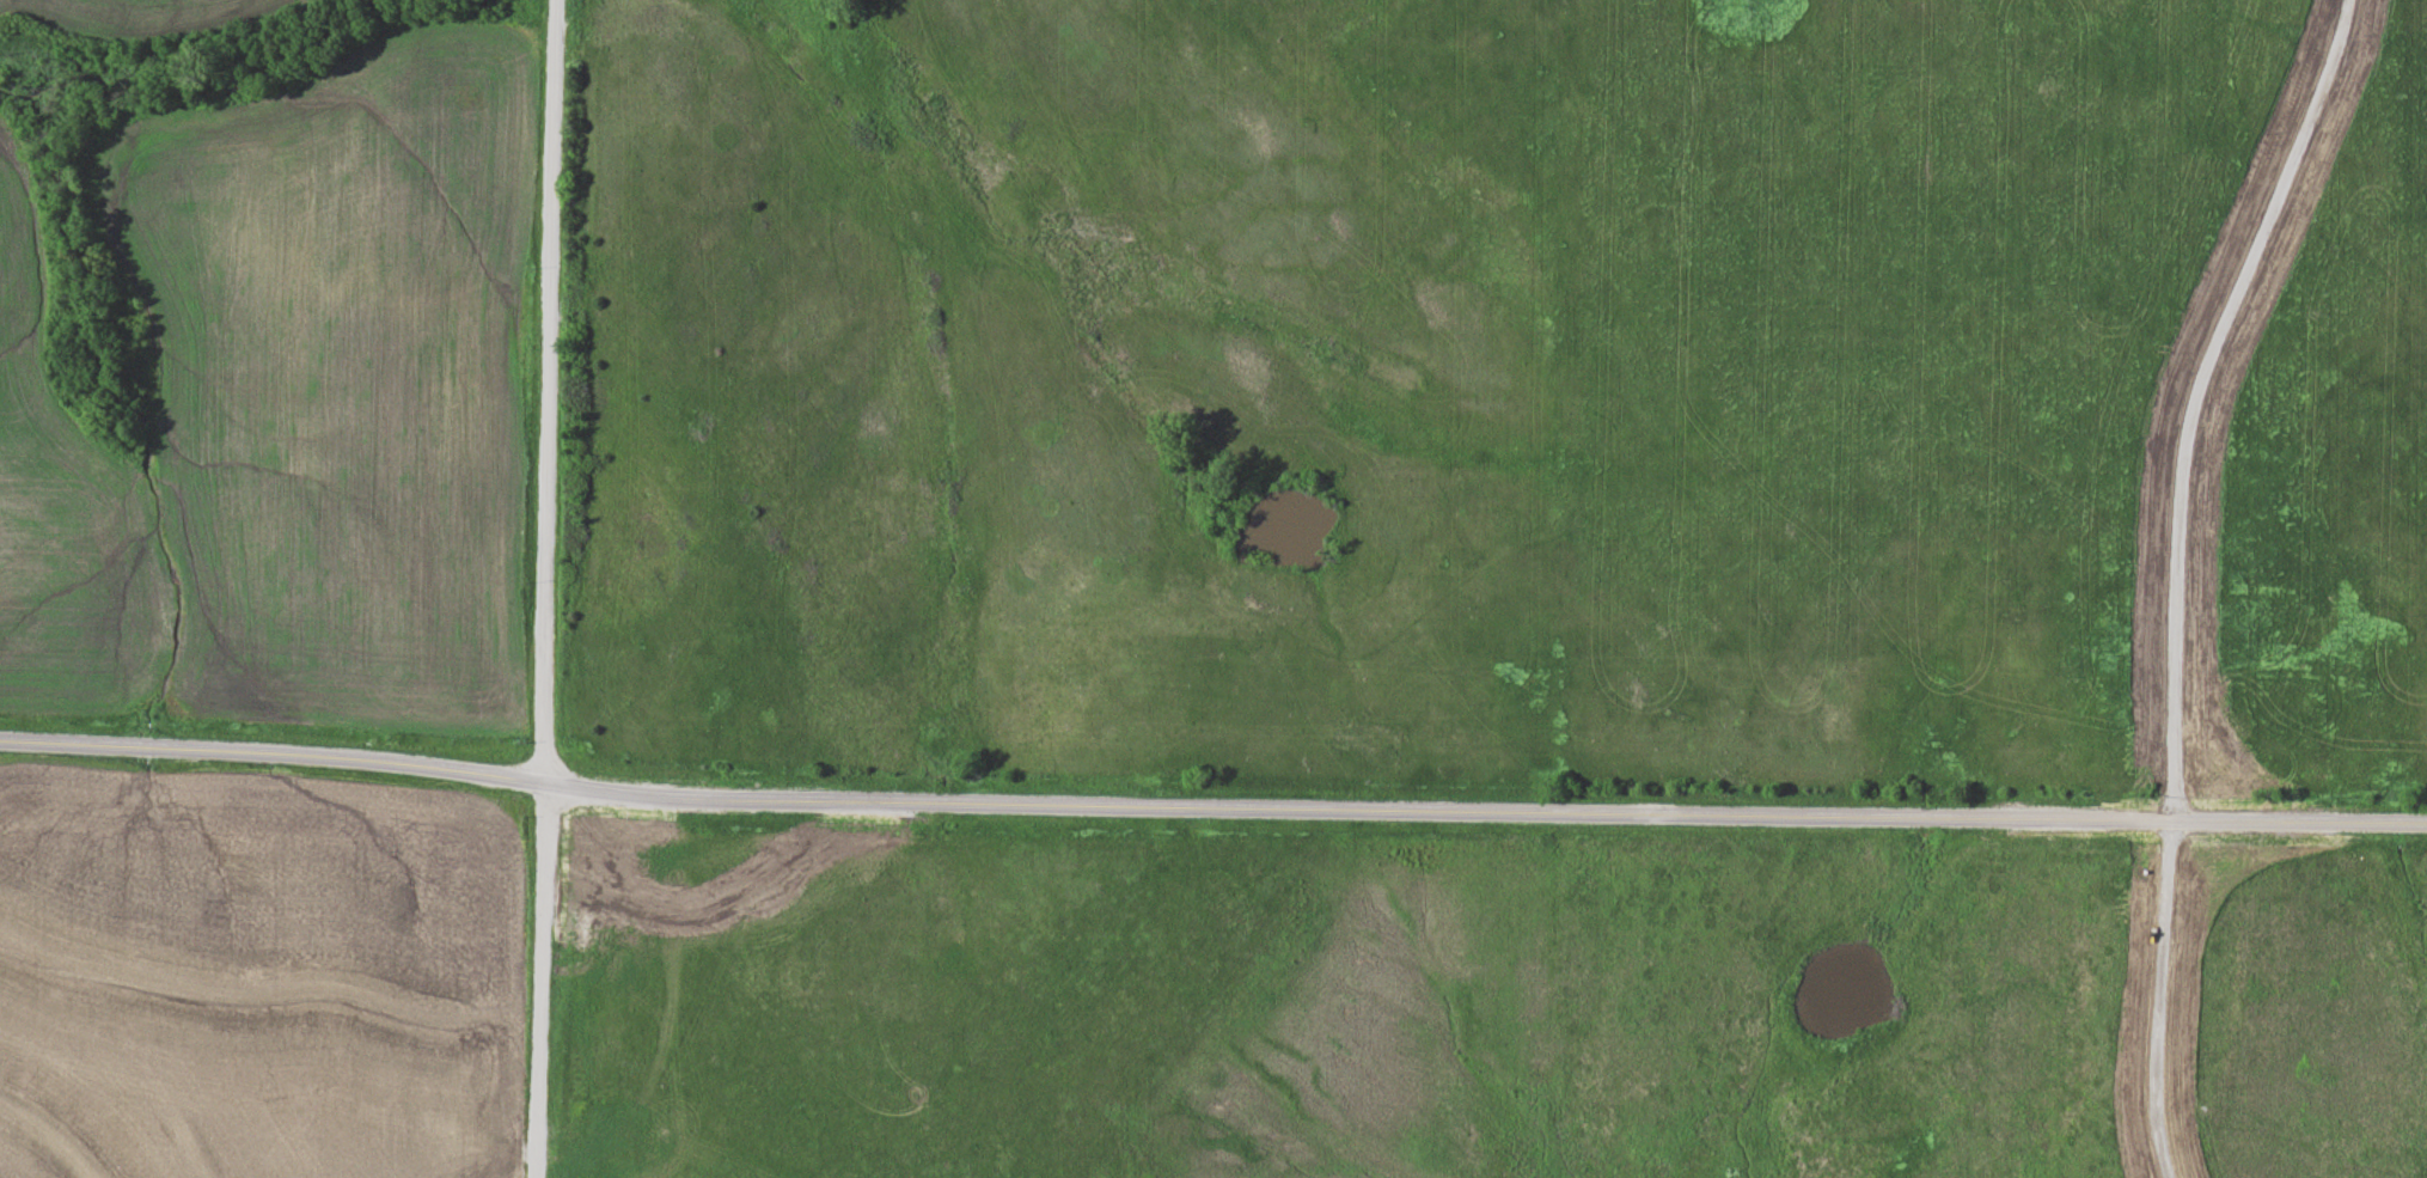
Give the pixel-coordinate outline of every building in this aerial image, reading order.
[(591,929),(577,928),(577,945),(590,945),(591,929)]
